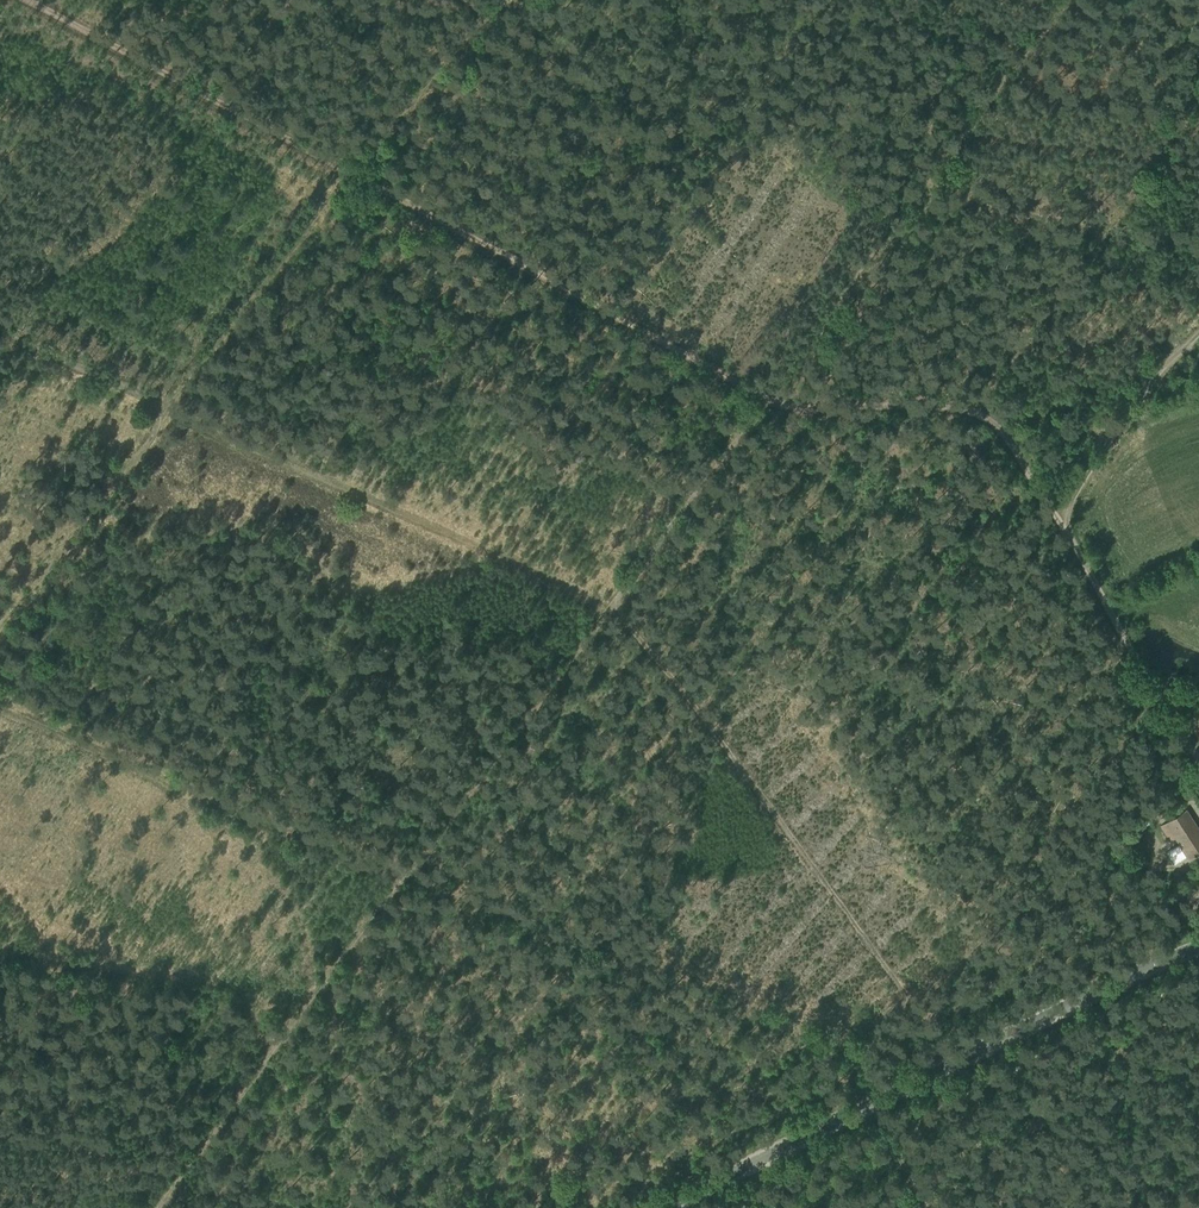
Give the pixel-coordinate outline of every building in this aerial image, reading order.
[(1170,840),(1175,837),(1189,858),(1198,851),(1198,830),(1186,810),(1161,826),(1170,840)]
